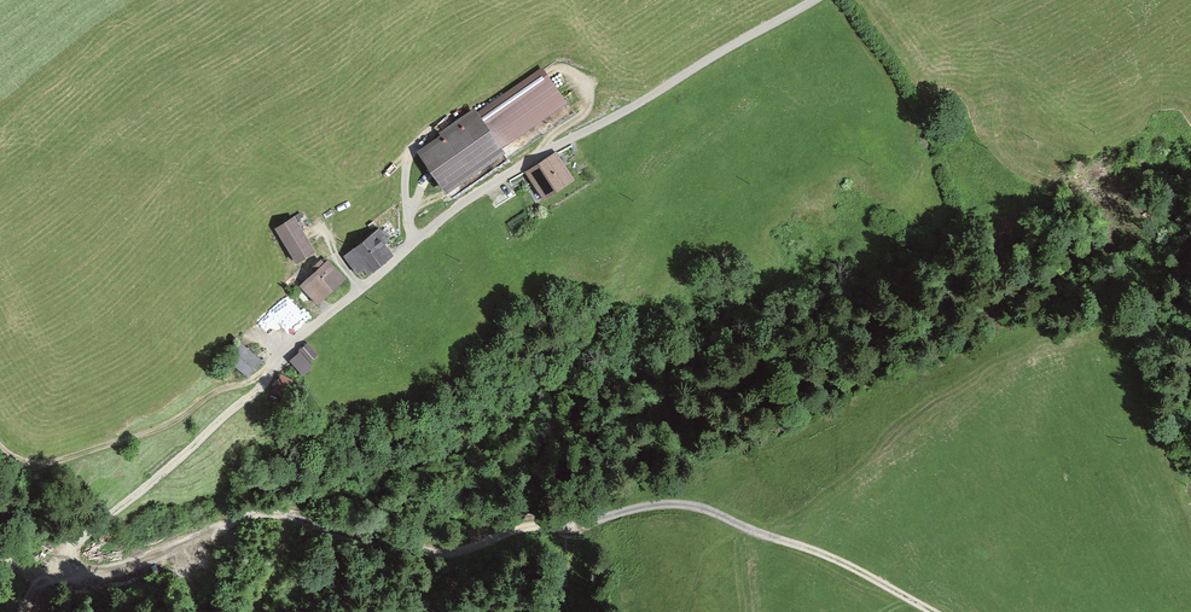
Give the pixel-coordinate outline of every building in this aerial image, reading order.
[(541,70),(413,153),(441,195),(569,112),(541,70)] [(560,157),(526,177),(539,198),(573,179),(560,157)] [(295,217),(275,228),(292,262),(313,251),(295,217)] [(378,224),(340,256),(356,274),(385,250),(376,240),(385,232),(378,224)] [(326,263),(299,289),(315,307),(343,280),(326,263)] [(276,326),(283,320),(291,329),(307,314),(287,292),(264,313),(276,326)] [(237,344),(222,361),(243,379),(258,362),(237,344)] [(285,368),(273,384),(288,396),(300,380),(285,368)]
